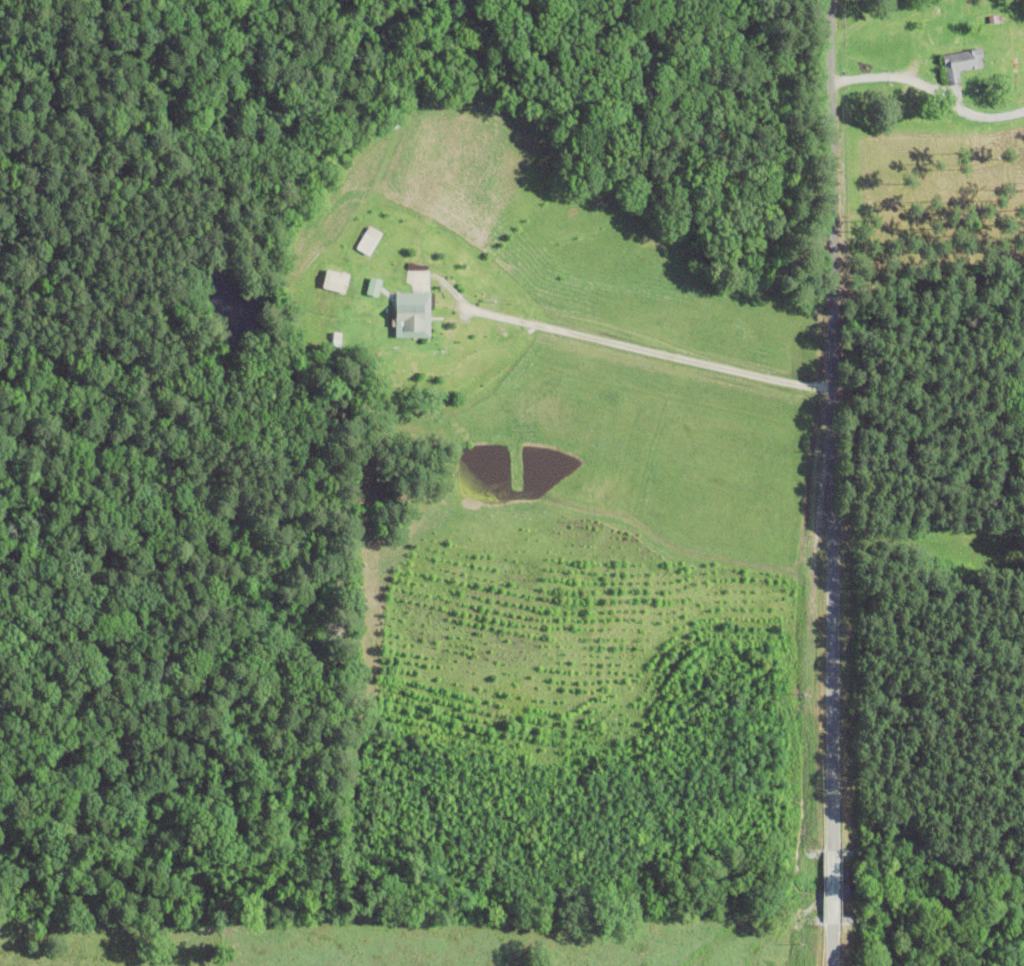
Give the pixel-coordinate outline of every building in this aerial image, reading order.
[(985,67),(983,49),(945,52),(948,85),(962,83),(961,70),(985,67)] [(367,256),(377,238),(364,231),(355,249),(367,256)] [(320,288),(343,293),(347,275),(324,270),(320,288)] [(380,281),(368,277),(364,293),(375,296),(380,281)] [(420,329),(420,293),(393,293),(393,329),(420,329)]
